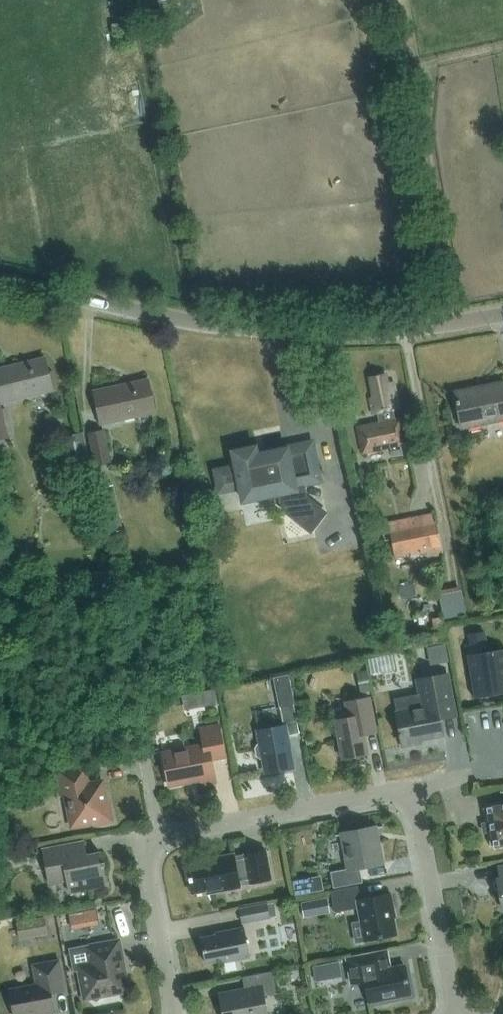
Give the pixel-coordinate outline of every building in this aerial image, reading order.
[(53,389),(45,357),(0,368),(0,402),(53,389)] [(358,426),(362,452),(406,443),(400,417),(395,418),(393,409),(399,407),(394,381),(388,382),(386,373),(370,376),(374,396),(370,397),(373,412),(377,412),(379,421),(358,426)] [(149,379),(94,390),(101,422),(155,410),(149,379)] [(454,392),(457,404),(461,404),(465,425),(461,426),(461,427),(502,419),(502,382),(490,385),(490,387),(478,389),(477,387),(454,392)] [(8,436),(0,403),(0,438),(8,436)] [(103,429),(90,432),(97,463),(110,460),(103,429)] [(63,436),(69,464),(89,459),(83,431),(63,436)] [(267,453),(257,455),(256,449),(254,449),(249,447),(240,449),(235,452),(236,453),(234,454),(236,465),(216,469),(220,490),(241,486),(243,500),(284,491),(285,495),(285,498),(284,501),(285,503),(285,506),(286,509),(287,511),(311,530),(326,511),(303,494),(301,482),(318,478),(314,459),(313,460),(314,463),(292,468),(287,447),(267,451),(267,453)] [(157,471),(152,470),(149,472),(148,476),(150,480),(155,481),(158,479),(159,474),(157,471)] [(434,523),(389,532),(394,557),(426,551),(427,558),(440,555),(434,523)] [(447,640),(443,616),(432,618),(433,627),(436,642),(447,640)] [(488,651),(484,631),(469,634),(470,643),(466,644),(475,697),(499,693),(502,692),(502,648),(488,651)] [(288,674),(274,677),(284,725),(258,730),(261,743),(258,743),(255,748),(256,756),(261,758),(264,758),(266,773),(293,768),(287,735),(299,733),(288,674)] [(357,676),(360,693),(371,691),(368,674),(357,676)] [(401,737),(402,747),(421,743),(420,740),(443,736),(440,718),(456,715),(448,674),(417,680),(420,698),(398,702),(397,697),(396,698),(398,711),(396,711),(400,733),(399,733),(399,737),(401,737)] [(215,688),(182,694),(185,709),(218,703),(215,688)] [(335,720),(342,758),(368,754),(363,727),(375,725),(370,697),(345,702),(348,718),(335,720)] [(204,745),(164,753),(162,739),(160,739),(169,785),(197,780),(198,786),(216,782),(211,759),(225,756),(219,724),(200,728),(204,745)] [(94,824),(113,821),(109,802),(106,803),(102,781),(91,783),(87,781),(84,766),(56,772),(61,795),(66,794),(72,826),(93,822),(94,824)] [(486,804),(486,807),(483,808),(486,823),(489,822),(491,830),(488,831),(491,846),(494,846),(494,849),(502,847),(502,801),(486,804)] [(383,827),(383,825),(335,834),(336,836),(342,835),(348,868),(330,871),(333,888),(363,882),(360,867),(381,863),(380,859),(384,858),(381,843),(377,843),(375,828),(383,827)] [(105,866),(104,861),(102,862),(100,852),(86,854),(83,841),(43,848),(50,884),(68,880),(70,892),(107,885),(103,866),(105,866)] [(215,860),(187,865),(192,893),(207,890),(207,893),(240,887),(239,881),(249,879),(250,883),(271,879),(266,850),(244,854),(245,854),(234,856),(234,853),(214,857),(215,860)] [(311,877),(292,881),(295,895),(314,892),(324,890),(321,875),(311,877)] [(278,893),(282,896),(286,895),(289,891),(289,887),(285,884),(280,885),(277,888),(278,893)] [(361,920),(352,922),(355,942),(397,934),(392,910),(394,909),(391,893),(361,899),(358,885),(331,891),(335,912),(358,908),(361,920)] [(316,899),(301,902),(304,918),(318,915),(316,899)] [(267,903),(240,909),(242,922),(270,917),(267,903)] [(69,914),(72,929),(90,925),(87,910),(69,914)] [(48,934),(45,917),(34,919),(37,936),(48,934)] [(244,927),(216,932),(217,934),(201,937),(206,963),(222,960),(222,962),(250,957),(244,927)] [(73,968),(79,967),(85,998),(90,997),(90,999),(97,1001),(101,997),(101,995),(127,990),(124,973),(125,973),(122,958),(121,958),(118,942),(70,951),(69,947),(68,947),(73,971),(74,971),(73,968)] [(387,949),(346,957),(351,983),(365,980),(369,1002),(410,994),(405,964),(390,967),(387,949)] [(65,990),(59,959),(33,964),(37,984),(10,989),(14,1013),(39,1013),(54,1011),(51,992),(65,990)] [(339,961),(313,966),(316,981),(342,976),(339,961)] [(263,995),(276,993),(271,971),(242,976),(245,989),(220,993),(224,1013),(267,1013),(263,995)]
